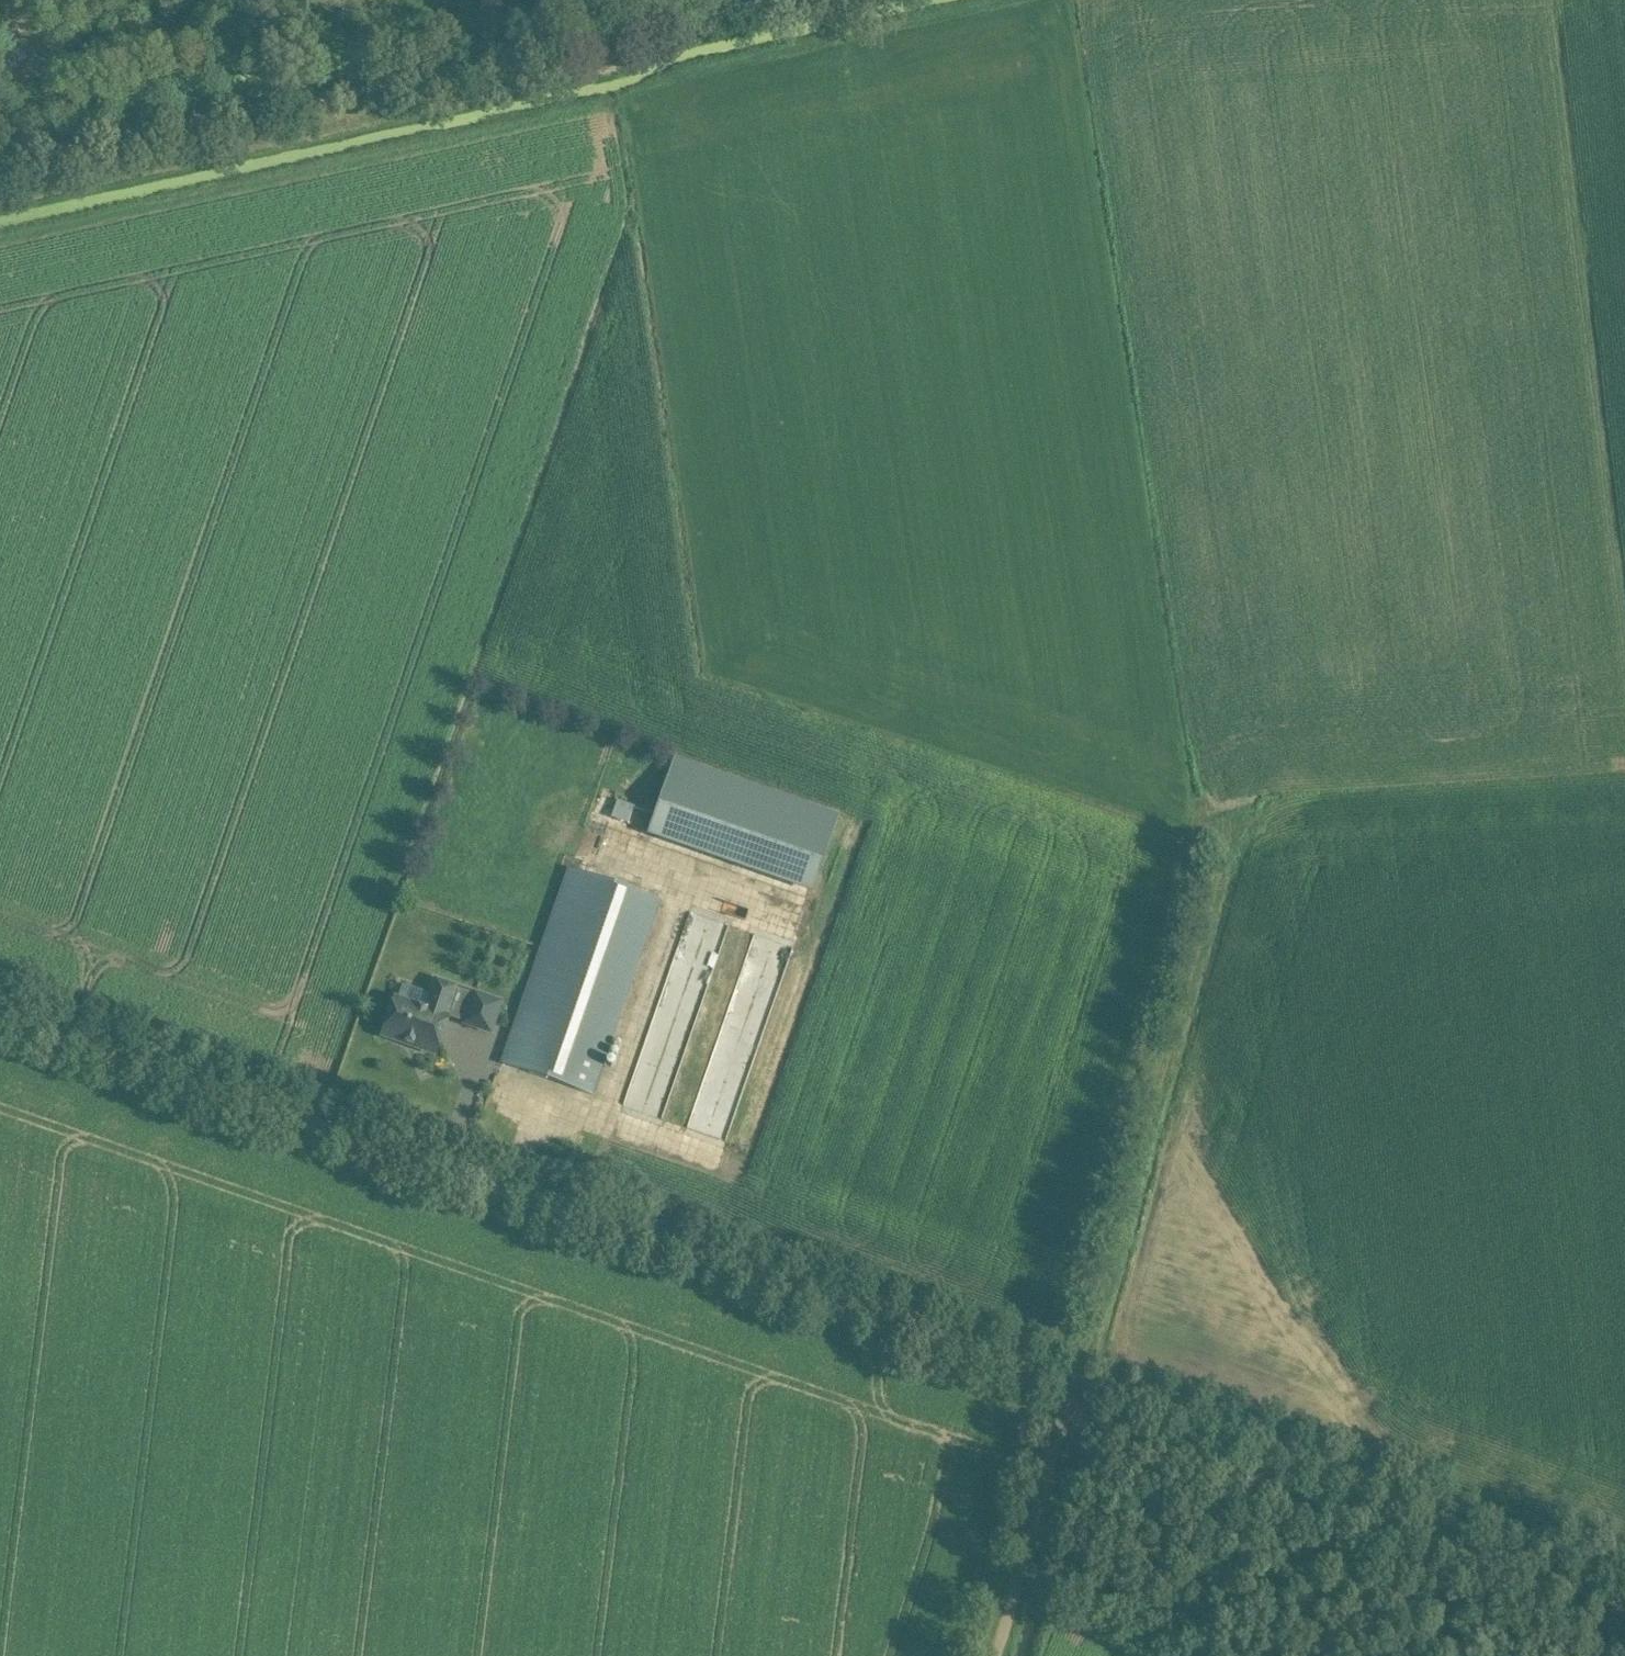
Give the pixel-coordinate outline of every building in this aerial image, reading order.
[(814,889),(840,815),(675,757),(648,832),(814,889)] [(616,800),(610,819),(628,825),(634,806),(616,800)] [(593,1095),(645,942),(662,899),(571,868),(555,911),(502,1063),(593,1095)] [(445,1016),(455,987),(437,981),(427,1009),(395,998),(382,1036),(436,1054),(449,1017),(445,1016)] [(490,1032),(500,1003),(475,994),(465,1023),(490,1032)] [(659,995),(626,1106),(662,1116),(695,1006),(659,995)] [(730,1117),(735,1103),(700,1091),(695,1106),(730,1117)]
